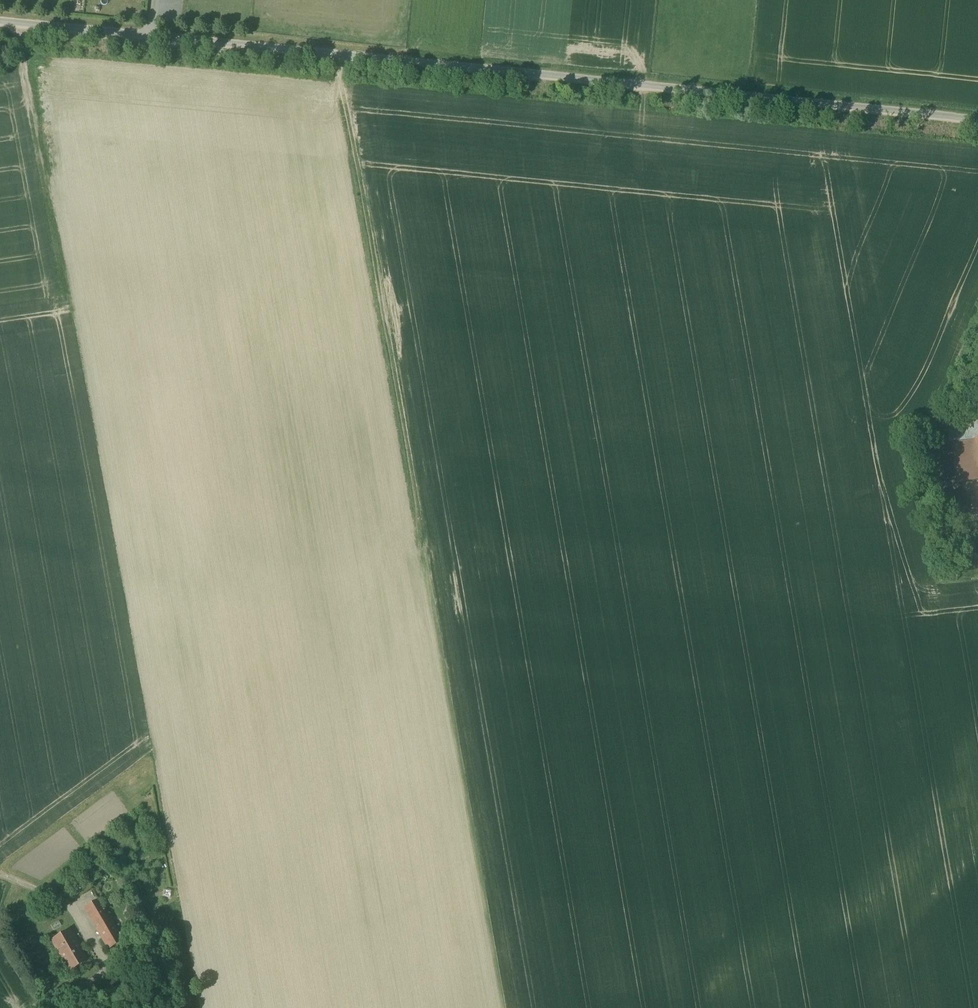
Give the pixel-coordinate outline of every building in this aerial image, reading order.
[(105,901),(86,912),(115,963),(134,952),(105,901)] [(90,964),(72,931),(52,943),(70,975),(90,964)]
